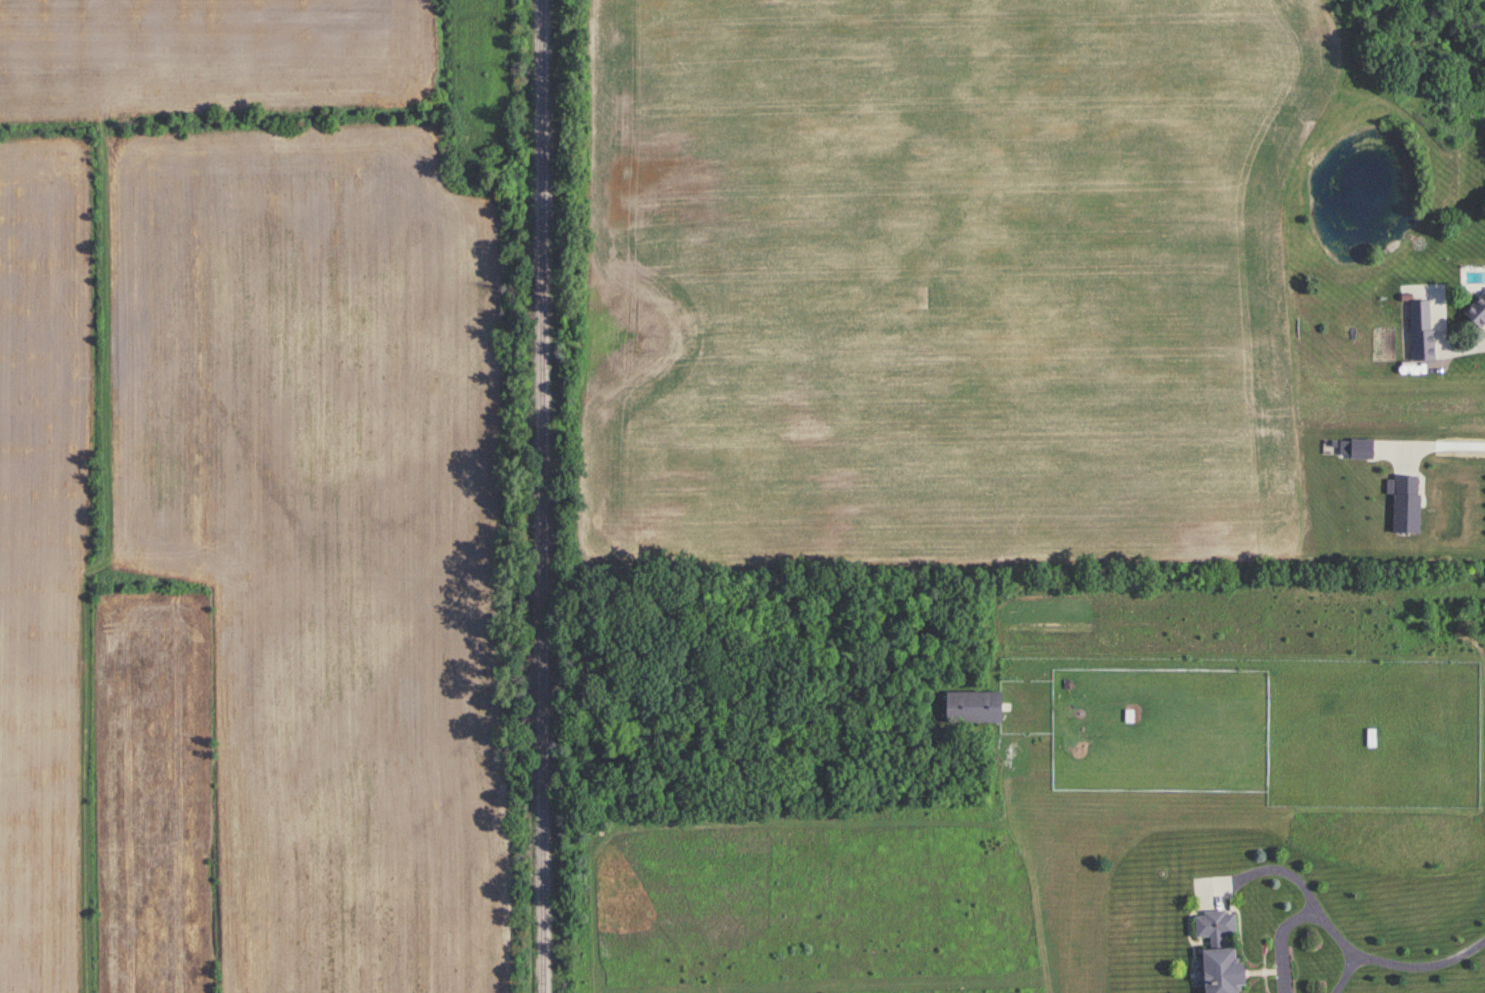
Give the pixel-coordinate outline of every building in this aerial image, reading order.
[(1469,291),(1468,326),(1484,326),(1484,292),(1469,291)] [(1407,303),(1410,362),(1431,361),(1428,302),(1407,303)] [(996,725),(996,693),(940,693),(940,725),(996,725)] [(1231,948),(1220,949),(1219,937),(1233,936),(1231,911),(1200,913),(1201,917),(1191,918),(1193,939),(1206,938),(1208,950),(1195,952),(1199,992),(1235,992),(1231,948)]
